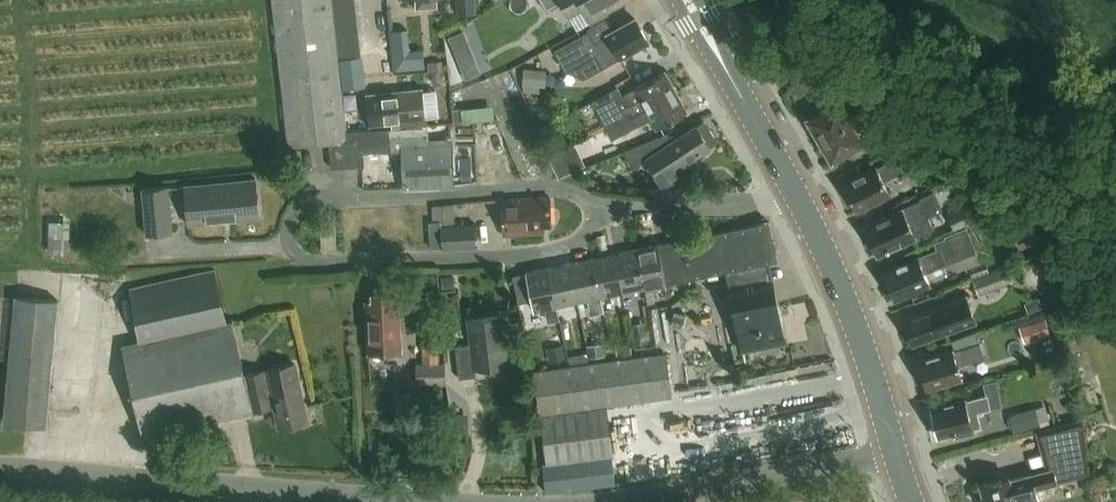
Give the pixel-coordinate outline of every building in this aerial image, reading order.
[(289,148),(330,144),(343,143),(347,142),(346,132),(342,89),(339,59),(338,55),(337,43),(336,31),(335,19),(334,6),(333,0),(273,0),(289,148)] [(436,0),(416,0),(417,8),(437,7),(436,0)] [(455,14),(474,12),(474,0),(454,0),(455,14)] [(546,11),(562,2),(569,14),(583,7),(591,22),(607,14),(603,6),(614,0),(540,0),(546,11)] [(355,4),(334,6),(335,19),(357,17),(355,4)] [(357,17),(335,19),(336,31),(358,29),(357,17)] [(649,41),(636,19),(609,34),(596,41),(590,30),(556,48),(567,69),(597,53),(604,66),(622,57),(621,56),(649,41)] [(358,29),(336,31),(337,43),(359,41),(358,29)] [(407,30),(388,32),(392,74),(411,72),(409,52),(407,30)] [(464,30),(448,37),(458,60),(473,53),(464,30)] [(359,41),(337,43),(338,55),(361,53),(359,41)] [(362,57),(339,59),(342,89),(365,87),(362,57)] [(442,61),(428,62),(429,72),(443,70),(442,61)] [(547,69),(524,68),(523,85),(545,87),(547,69)] [(441,71),(431,73),(432,82),(442,81),(441,71)] [(606,128),(677,92),(665,71),(635,88),(635,89),(623,96),(618,87),(592,102),(606,128)] [(813,75),(802,82),(807,91),(808,93),(819,86),(818,85),(813,75)] [(393,128),(426,124),(423,89),(366,95),(369,125),(392,123),(393,128)] [(677,92),(606,128),(613,139),(651,118),(657,129),(688,112),(677,92)] [(820,139),(855,119),(849,109),(846,111),(838,97),(806,116),(820,139)] [(860,115),(871,109),(862,102),(855,106),(860,115)] [(460,108),(452,109),(453,122),(461,121),(460,108)] [(865,123),(867,122),(878,115),(871,109),(860,115),(865,123)] [(833,163),(865,144),(857,131),(861,128),(855,119),(820,139),(833,163)] [(715,143),(702,123),(674,142),(668,133),(625,152),(636,168),(647,160),(665,187),(681,176),(677,168),(715,143)] [(403,151),(404,187),(454,184),(452,145),(428,146),(427,134),(402,135),(401,128),(355,131),(356,141),(357,151),(392,149),(392,152),(403,151)] [(343,143),(345,167),(359,167),(357,151),(356,141),(355,131),(346,132),(347,142),(343,143)] [(332,168),(345,167),(343,143),(330,144),(332,168)] [(903,172),(903,171),(914,166),(903,144),(892,149),(896,158),(877,168),(877,167),(844,183),(857,211),(890,194),(884,181),(903,172)] [(550,156),(548,157),(558,178),(572,171),(562,150),(552,155),(550,156)] [(471,170),(461,170),(461,181),(472,180),(471,170)] [(260,219),(256,178),(185,185),(189,226),(260,219)] [(148,235),(172,232),(168,186),(143,188),(148,235)] [(903,210),(865,227),(878,255),(916,237),(934,229),(929,217),(941,212),(932,192),(920,197),(921,200),(902,209),(903,210)] [(504,235),(544,232),(544,225),(552,225),(550,197),(502,200),(504,235)] [(946,212),(953,229),(987,213),(979,197),(946,212)] [(49,221),(49,252),(70,252),(70,221),(49,221)] [(658,245),(666,284),(778,260),(770,222),(658,245)] [(443,249),(478,247),(477,224),(442,226),(443,249)] [(968,229),(953,234),(936,241),(940,249),(919,257),(884,271),(896,299),(931,285),(925,273),(962,258),(977,252),(968,229)] [(653,286),(666,284),(658,245),(636,250),(644,288),(648,303),(655,302),(653,293),(655,292),(653,286)] [(623,293),(644,288),(636,250),(615,254),(623,293)] [(612,295),(623,293),(615,254),(593,259),(601,297),(604,310),(615,308),(612,295)] [(604,310),(601,297),(593,259),(571,263),(579,302),(588,300),(591,313),(604,310)] [(558,306),(579,302),(571,263),(549,268),(558,306)] [(978,286),(982,295),(1012,283),(1006,267),(975,278),(978,286)] [(556,307),(558,306),(549,268),(527,272),(528,273),(513,276),(519,303),(533,300),(536,311),(544,309),(547,323),(559,321),(556,307)] [(141,340),(124,343),(144,437),(253,413),(253,410),(274,405),(279,428),(309,422),(299,379),(298,380),(295,364),(245,375),(233,322),(228,323),(216,270),(130,288),(141,340)] [(454,275),(441,276),(442,289),(455,288),(454,275)] [(773,284),(732,292),(744,352),(785,344),(773,284)] [(402,351),(400,301),(393,301),(392,293),(372,294),(373,302),(366,302),(369,353),(402,351)] [(47,427),(58,300),(17,296),(5,423),(47,427)] [(942,320),(971,309),(966,296),(903,319),(913,345),(947,333),(942,320)] [(1039,298),(1024,303),(1028,313),(1043,308),(1039,298)] [(676,312),(673,325),(684,328),(688,315),(676,312)] [(476,369),(508,365),(501,316),(468,320),(471,345),(455,347),(460,379),(477,377),(476,369)] [(647,332),(632,334),(633,346),(648,344),(647,332)] [(980,342),(979,342),(977,332),(952,341),(954,350),(953,350),(938,354),(939,356),(919,362),(927,388),(943,383),(945,384),(963,379),(958,365),(985,357),(980,342)] [(415,365),(415,386),(443,386),(443,365),(437,365),(437,338),(421,338),(421,365),(415,365)] [(631,342),(616,344),(617,355),(632,353),(631,342)] [(604,343),(587,345),(588,357),(605,355),(604,343)] [(563,345),(546,349),(549,362),(566,358),(563,345)] [(546,491),(616,483),(613,456),(614,456),(607,406),(672,397),(666,353),(535,371),(541,414),(547,464),(543,465),(546,491)] [(985,383),(988,395),(983,396),(983,395),(932,408),(939,437),(955,433),(956,436),(974,432),(969,414),(1008,404),(1005,392),(1000,393),(997,380),(985,383)] [(1069,399),(1065,404),(1068,410),(1074,411),(1078,406),(1076,400),(1069,399)] [(1009,414),(1013,431),(1041,424),(1041,422),(1050,419),(1045,404),(1036,407),(1036,406),(1009,414)] [(1046,429),(1054,468),(1011,480),(1010,478),(981,486),(985,501),(1040,501),(1036,488),(1089,473),(1083,419),(1046,429)] [(1093,494),(1096,501),(1102,501),(1100,492),(1093,494)]
